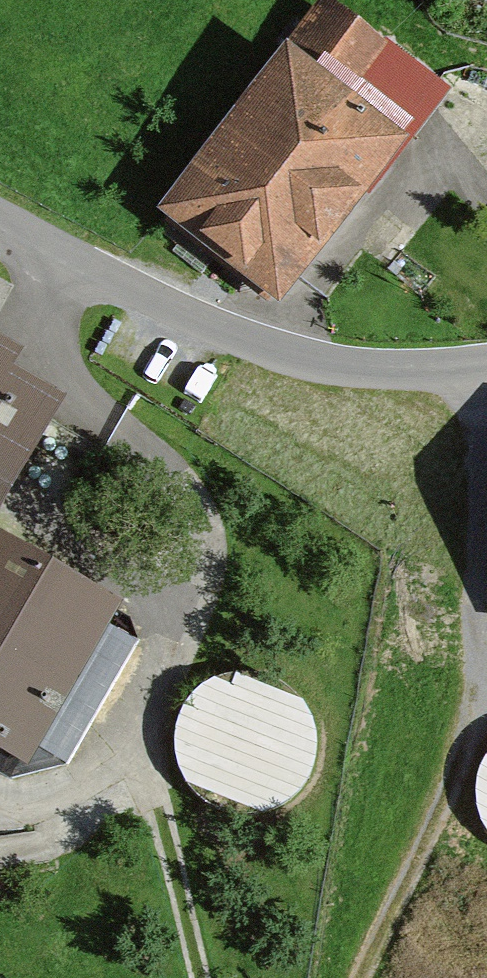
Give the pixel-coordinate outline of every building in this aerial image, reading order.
[(163,218),(268,294),(428,94),(319,14),(163,218)] [(69,412),(9,379),(22,357),(0,345),(0,536),(69,412)] [(30,772),(123,606),(0,538),(0,755),(30,772)] [(288,816),(324,709),(206,670),(170,776),(288,816)]
